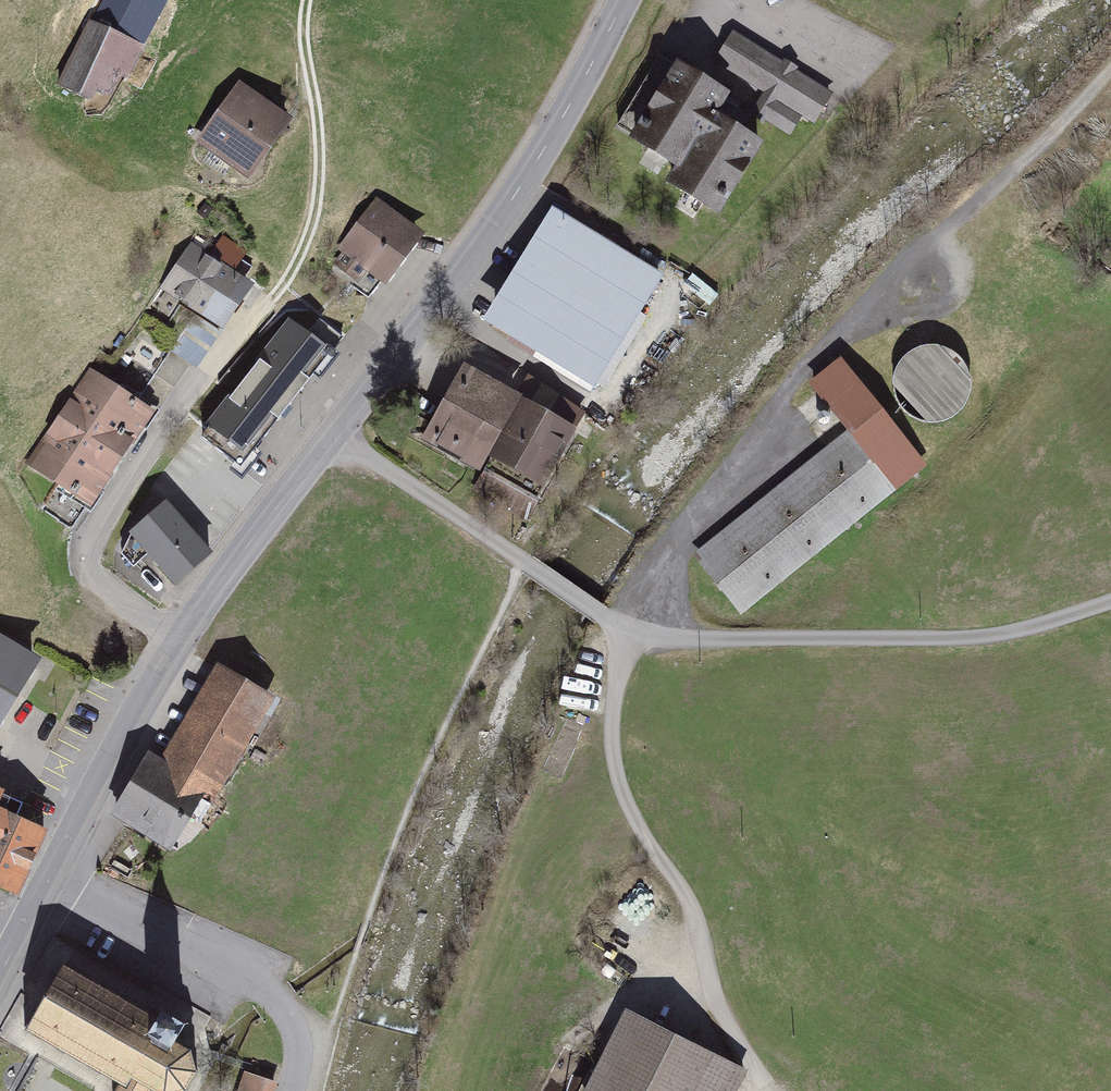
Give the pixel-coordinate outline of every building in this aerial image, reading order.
[(155,52),(104,27),(78,81),(129,106),(155,52)] [(821,85),(736,33),(714,69),(799,121),(821,85)] [(780,135),(687,81),(644,154),(738,208),(780,135)] [(302,130),(258,96),(226,137),(270,170),(302,130)] [(680,273),(559,209),(496,329),(617,392),(680,273)] [(431,244),(383,214),(355,259),(403,288),(431,244)] [(265,291),(202,250),(178,288),(241,328),(265,291)] [(203,438),(240,467),(342,337),(318,318),(303,337),(289,326),(203,438)] [(970,387),(967,375),(960,364),(951,357),(939,352),(926,352),(914,356),(904,363),(896,374),(893,386),(894,398),(899,410),(907,420),(918,426),(931,428),(943,426),(955,420),(963,411),(968,400),(970,387)] [(930,469),(846,362),(817,385),(854,432),(694,556),(740,615),(930,469)] [(584,434),(480,379),(448,440),(553,494),(584,434)] [(165,425),(102,385),(50,465),(113,506),(165,425)] [(204,551),(161,510),(135,538),(177,578),(204,551)] [(5,641),(0,651),(0,727),(20,737),(56,668),(5,641)] [(279,704),(225,675),(174,767),(150,754),(117,815),(195,857),(279,704)] [(0,793),(0,886),(22,897),(53,833),(2,809),(8,796),(0,793)] [(187,1090),(195,1090),(197,1090),(211,1086),(219,1073),(221,1062),(220,1053),(213,1042),(219,1030),(87,960),(50,1029),(129,1071),(119,1090),(120,1090),(164,1090),(169,1082),(187,1090)] [(622,1010),(582,1090),(739,1090),(748,1073),(622,1010)] [(249,1073),(243,1090),(277,1090),(279,1083),(249,1073)]
